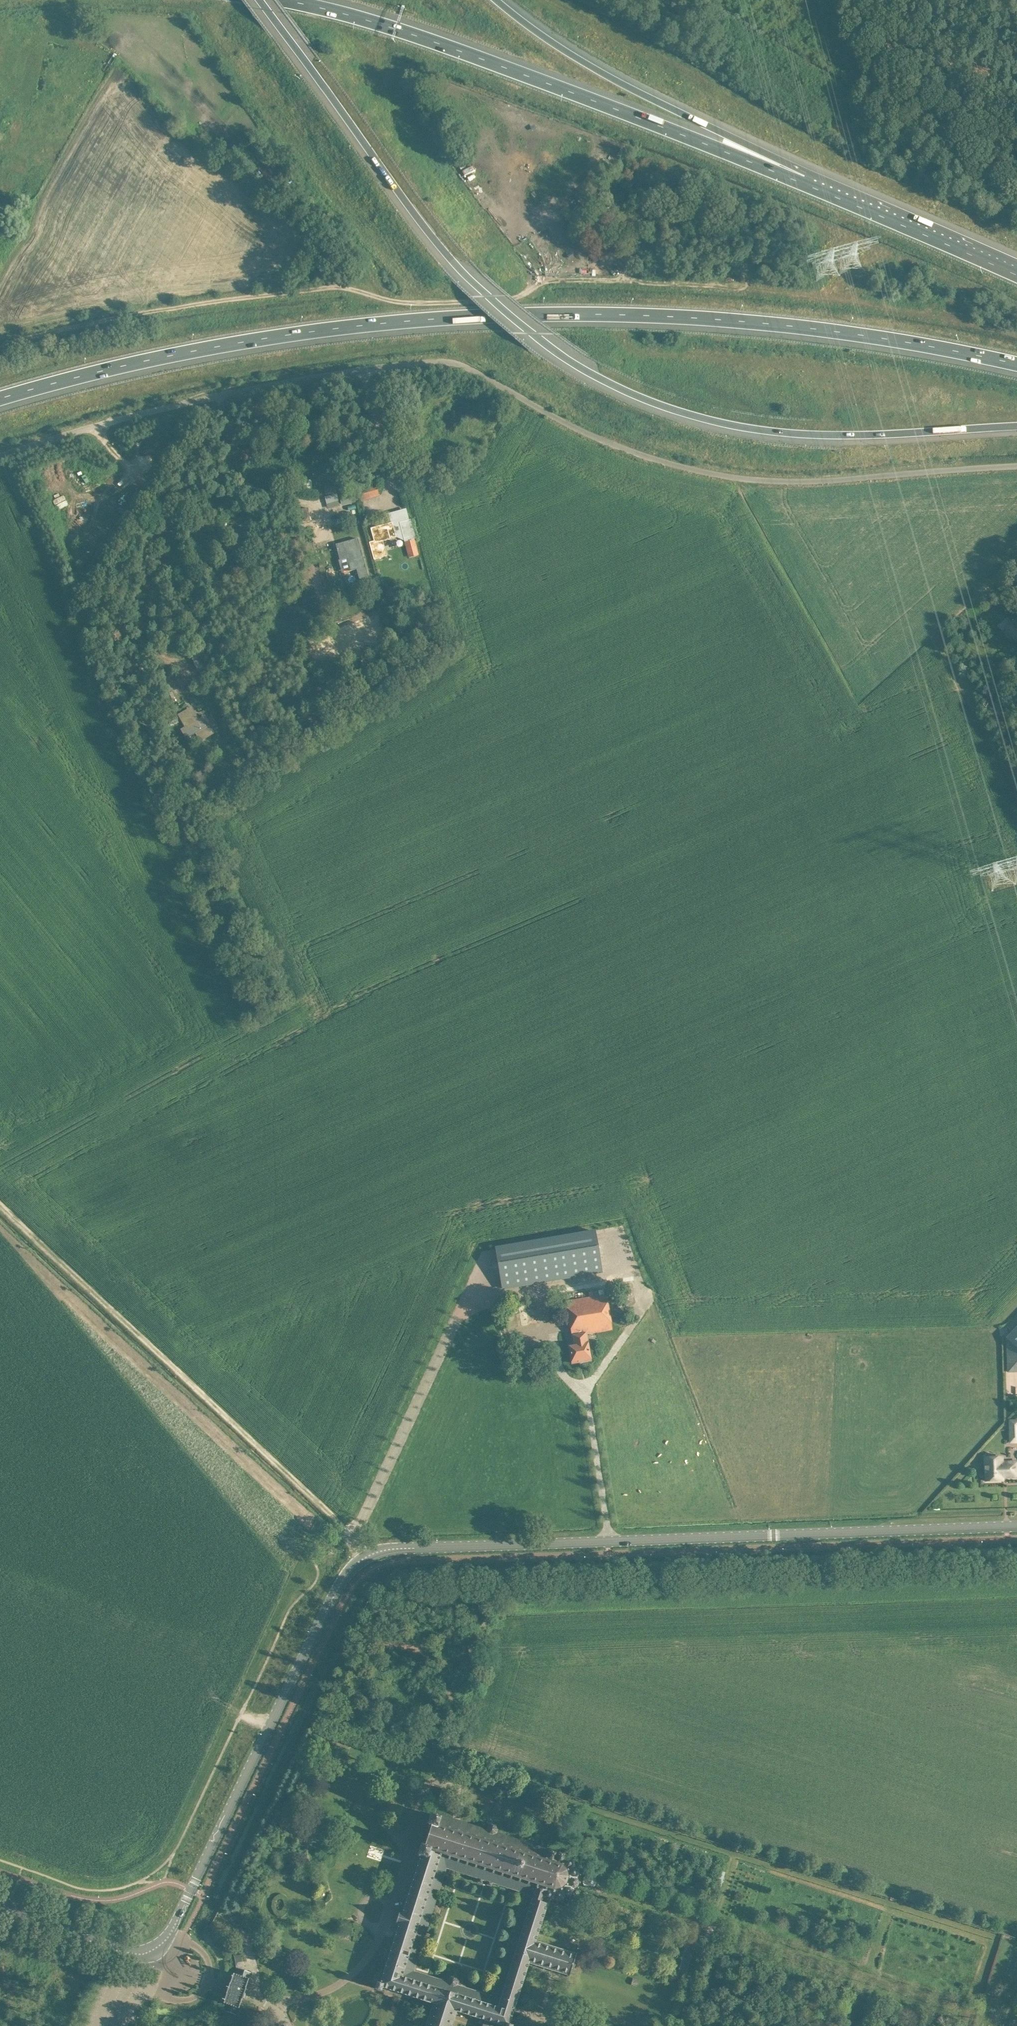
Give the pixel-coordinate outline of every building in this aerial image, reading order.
[(321,474),(328,506),(343,503),(336,471),(321,474)] [(358,489),(362,500),(379,495),(376,484),(358,489)] [(310,521),(308,508),(295,510),(297,522),(310,521)] [(411,519),(399,523),(404,542),(416,539),(411,519)] [(371,528),(374,541),(369,542),(374,560),(387,556),(383,541),(396,538),(392,523),(371,528)] [(70,543),(77,540),(75,535),(78,534),(74,527),(65,531),(70,543)] [(336,545),(340,560),(347,558),(351,571),(356,569),(360,584),(369,582),(358,539),(336,545)] [(394,589),(388,587),(386,596),(393,597),(394,589)] [(1016,620),(1006,629),(1016,641),(1016,622),(1016,620)] [(188,709),(177,715),(184,727),(185,728),(180,730),(185,739),(207,727),(202,718),(198,720),(192,710),(190,712),(188,709)] [(595,1232),(495,1249),(502,1288),(602,1271),(595,1232)] [(573,1301),(566,1302),(573,1344),(569,1345),(572,1363),(590,1360),(586,1334),(612,1330),(606,1295),(588,1298),(573,1301)] [(538,1303),(513,1307),(516,1327),(541,1324),(538,1303)] [(1016,1372),(1016,1328),(1007,1338),(1008,1338),(1009,1372),(1016,1372)] [(986,1481),(1004,1481),(1003,1478),(1016,1477),(1016,1462),(1003,1462),(1003,1457),(985,1458),(986,1481)] [(442,1818),(430,1814),(416,1856),(419,1857),(401,1913),(398,1912),(395,1923),(395,1924),(398,1925),(379,1983),(377,1983),(375,1988),(381,1990),(382,1988),(432,2004),(425,2025),(452,2025),(457,2012),(484,2020),(482,2025),(511,2025),(512,2025),(509,2025),(529,1964),(569,1977),(578,1948),(537,1935),(545,1908),(548,1908),(549,1903),(551,1904),(552,1904),(554,1905),(556,1905),(559,1905),(560,1905),(562,1904),(564,1904),(565,1904),(567,1903),(568,1902),(569,1902),(571,1901),(572,1900),(573,1899),(574,1898),(575,1896),(576,1895),(577,1894),(578,1893),(579,1891),(579,1890),(580,1889),(580,1887),(581,1885),(581,1884),(581,1882),(581,1881),(581,1879),(581,1878),(581,1876),(581,1875),(580,1874),(580,1873),(579,1872),(579,1871),(578,1869),(577,1867),(575,1865),(574,1864),(572,1862),(570,1861),(569,1860),(568,1859),(565,1858),(537,1849),(533,1861),(438,1831),(442,1818)] [(229,1985),(228,1989),(226,1994),(223,2003),(226,2004),(219,2025),(247,2025),(252,2012),(239,2007),(241,1999),(242,2000),(242,1999),(244,1994),(246,1988),(245,1988),(251,1972),(238,1968),(236,1975),(233,1974),(230,1983),(229,1985)]
